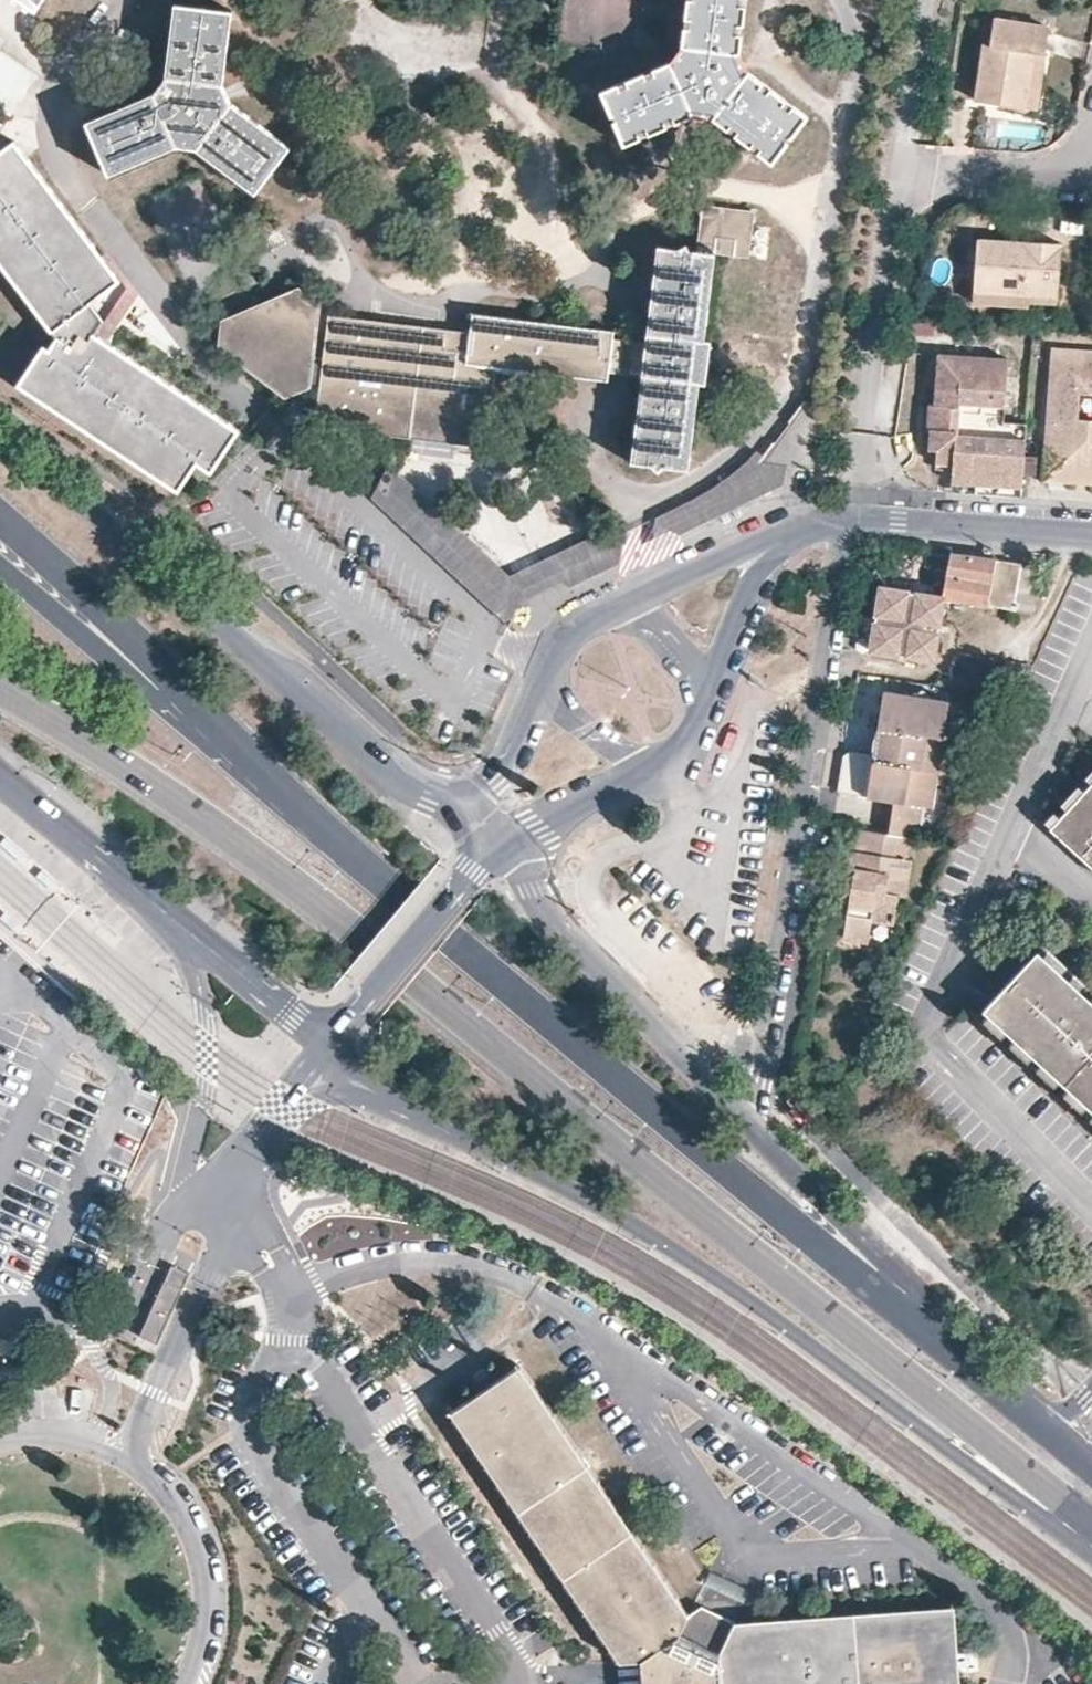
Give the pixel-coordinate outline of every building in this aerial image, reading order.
[(37,9),(44,0),(25,0),(37,9)] [(750,70),(743,52),(751,0),(691,0),(684,44),(673,62),(608,88),(630,141),(697,113),(718,116),(777,161),(810,117),(750,70)] [(295,147),(236,101),(228,79),(235,10),(177,4),(169,75),(159,92),(91,120),(112,174),(184,145),(204,148),(259,192),(295,147)] [(981,98),(1003,102),(1029,106),(1037,52),(1048,54),(1052,27),(997,18),(993,44),(989,43),(981,98)] [(10,115),(37,75),(0,51),(0,108),(10,115)] [(1029,106),(1003,102),(1002,109),(1040,115),(1048,54),(1037,52),(1029,106)] [(19,142),(0,154),(0,272),(53,344),(61,349),(54,360),(46,354),(19,398),(186,503),(202,478),(224,492),(256,442),(97,342),(112,331),(99,313),(130,289),(19,142)] [(697,251),(717,253),(749,257),(755,210),(702,204),(697,251)] [(1063,295),(1066,243),(1028,240),(1028,244),(984,241),(980,289),(1063,295)] [(491,443),(500,366),(614,379),(616,369),(645,372),(636,460),(693,466),(703,382),(708,382),(713,341),(708,340),(717,253),(697,251),(661,246),(650,340),(634,338),(619,336),(619,328),(531,318),(477,312),(476,329),(335,314),(329,359),(315,358),(320,304),(300,290),(230,320),(229,346),(292,390),(310,383),(326,385),(322,423),(491,443)] [(1055,347),(1054,377),(1059,377),(1054,449),(1049,448),(1047,480),(1077,481),(1077,475),(1091,476),(1091,349),(1055,347)] [(1014,358),(943,353),(940,404),(934,404),(932,429),(935,429),(934,449),(942,450),(941,464),(958,465),(957,483),(1027,488),(1031,423),(1009,421),(1014,358)] [(1059,377),(1054,377),(1049,448),(1054,449),(1059,377)] [(1027,488),(957,483),(957,492),(984,493),(1026,496),(1027,488)] [(959,551),(950,596),(1039,613),(1043,592),(1038,591),(1043,567),(992,558),(959,551)] [(950,596),(887,586),(881,623),(877,650),(941,659),(950,596)] [(951,699),(886,689),(879,732),(876,753),(871,792),(899,796),(894,832),(915,835),(925,836),(930,801),(936,802),(941,768),(952,769),(957,733),(946,732),(951,699)] [(848,754),(843,788),(871,792),(876,753),(857,751),(848,754)] [(1085,796),(1056,828),(1091,862),(1091,789),(1085,796)] [(894,832),(865,828),(862,848),(857,848),(852,885),(857,886),(856,896),(852,921),(878,923),(879,918),(899,921),(903,894),(913,894),(917,859),(913,858),(915,835),(894,832)] [(0,842),(0,844),(21,862),(26,856),(4,837),(0,842)] [(58,884),(41,869),(36,875),(53,890),(58,884)] [(22,926),(5,911),(0,916),(17,931),(22,926)] [(876,938),(878,923),(852,921),(851,934),(876,938)] [(1044,948),(1007,987),(989,1007),(1058,1071),(1091,1102),(1091,994),(1044,948)] [(166,1282),(139,1337),(158,1347),(185,1291),(166,1282)] [(17,1356),(19,1342),(0,1339),(0,1354),(17,1356)] [(941,1617),(724,1635),(723,1635),(710,1663),(667,1645),(676,1624),(506,1378),(442,1422),(612,1673),(634,1669),(636,1683),(946,1683),(941,1617)] [(724,1635),(687,1617),(676,1624),(667,1645),(710,1663),(723,1635),(724,1635)] [(614,1683),(636,1683),(634,1669),(612,1673),(614,1683)]
